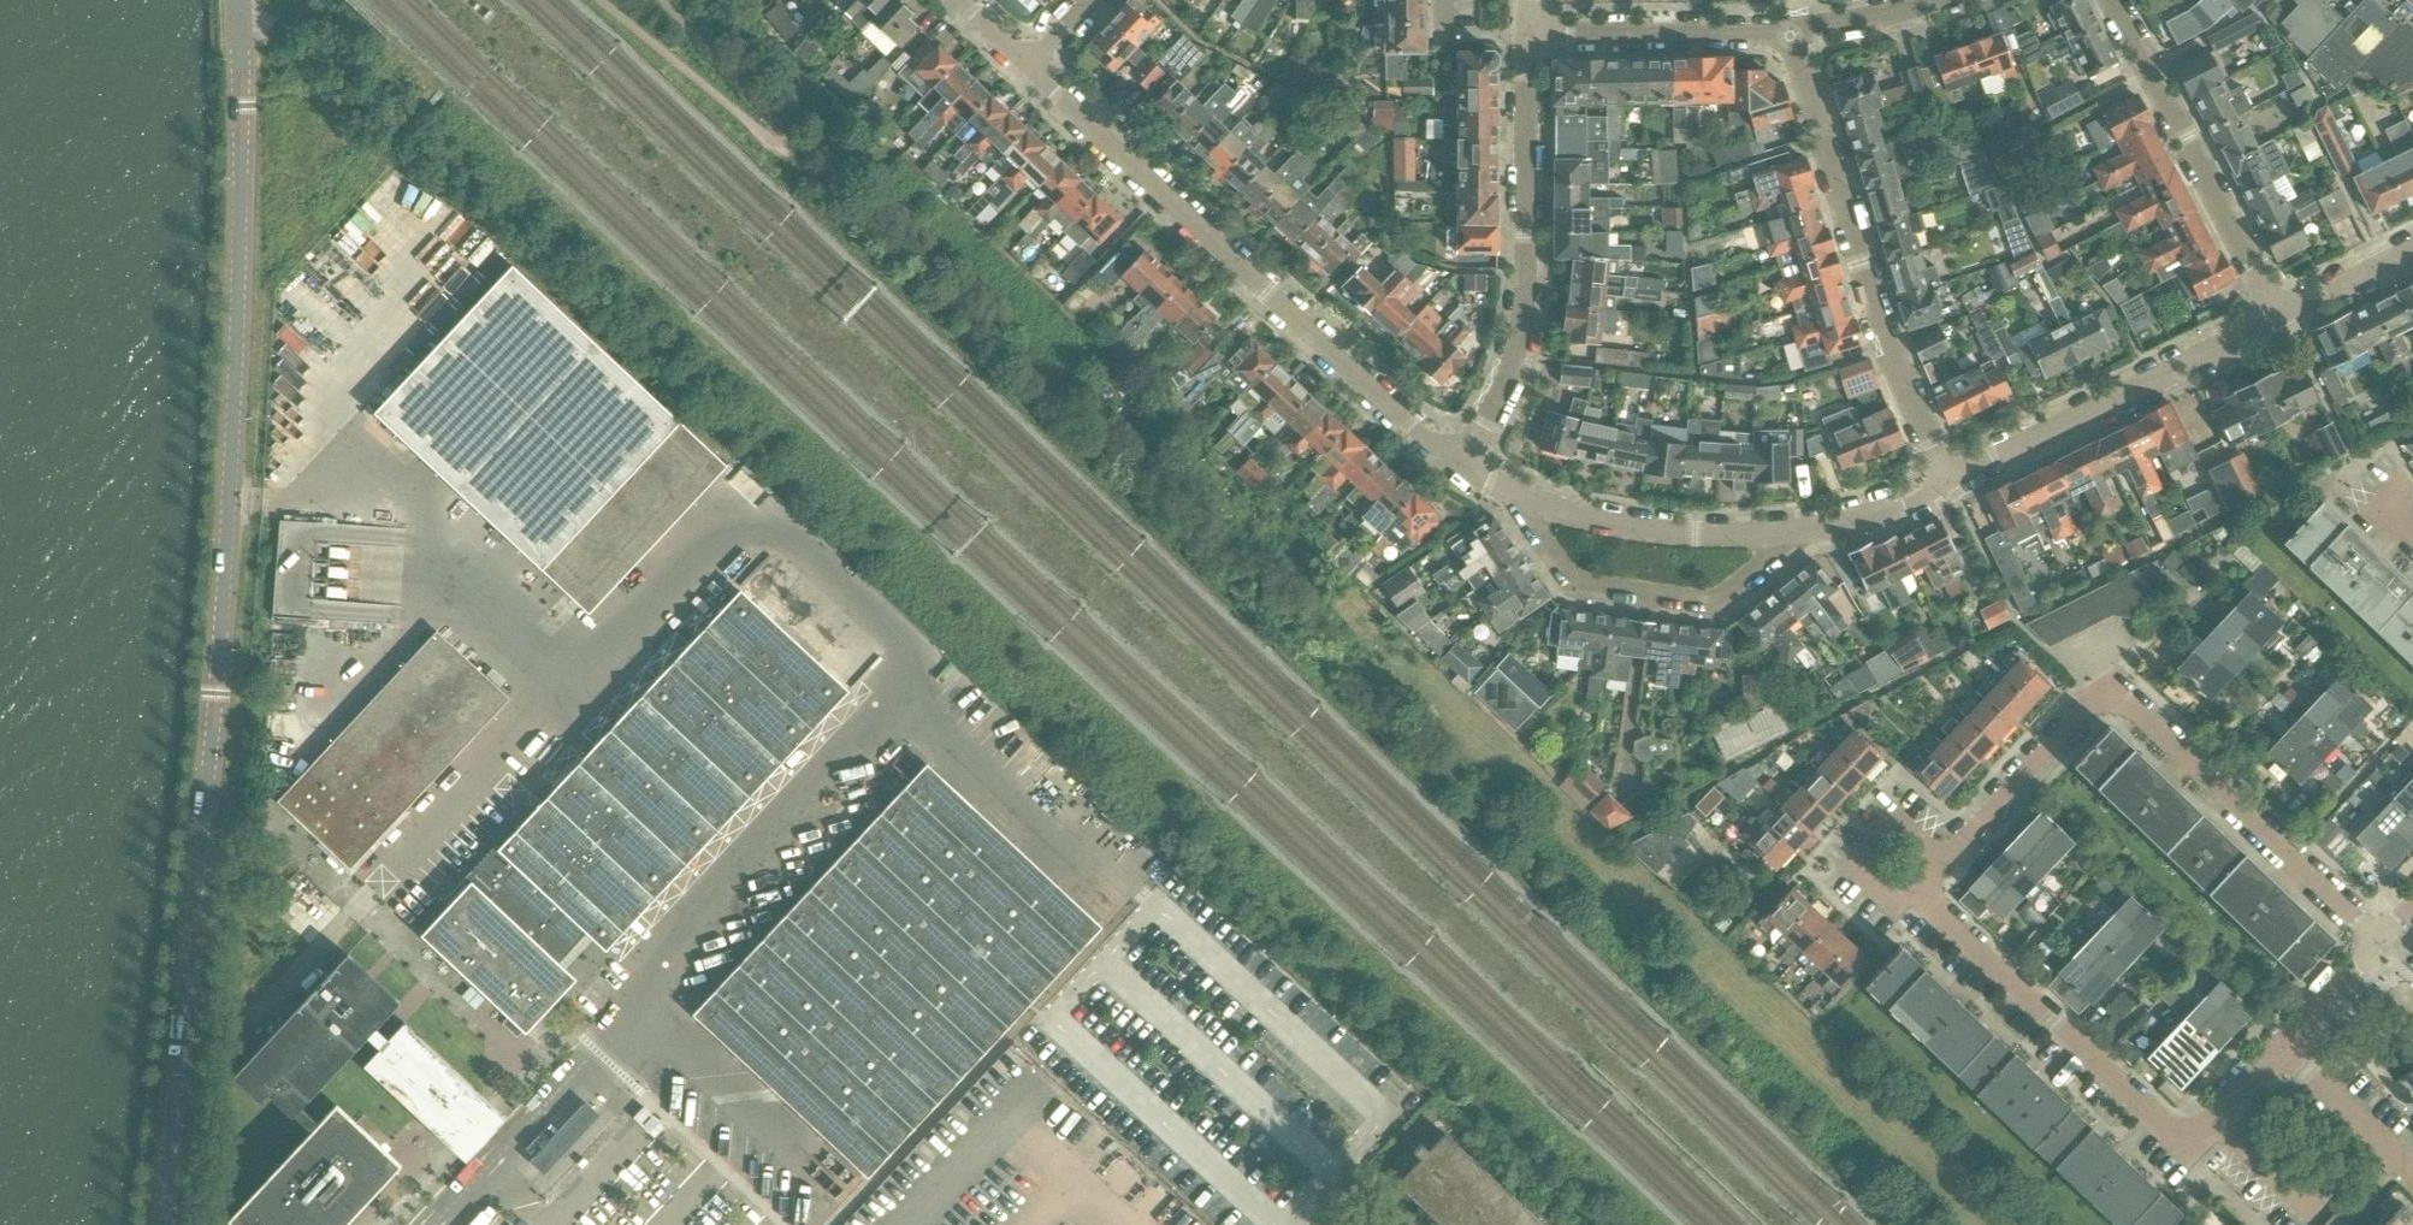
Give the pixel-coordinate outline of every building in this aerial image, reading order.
[(845,12),(857,0),(845,0),(839,7),(845,12)] [(877,16),(892,0),(857,0),(845,12),(855,22),(861,28),(875,14),(877,16)] [(877,16),(862,33),(887,55),(916,24),(909,17),(913,13),(900,0),(892,0),(877,16)] [(1109,22),(1136,47),(1160,21),(1138,0),(1130,0),(1109,22)] [(1245,24),(1260,0),(1243,0),(1232,15),(1245,24)] [(1245,24),(1255,31),(1275,2),(1275,0),(1260,0),(1245,24)] [(1298,40),(1311,17),(1313,11),(1312,0),(1298,0),(1298,8),(1284,32),(1298,40)] [(1386,9),(1424,8),(1424,0),(1379,0),(1379,5),(1386,4),(1386,9)] [(2032,30),(2016,37),(2021,51),(2026,64),(2047,53),(2055,49),(2099,26),(2085,0),(2065,0),(2051,7),(2052,10),(2047,15),(2054,29),(2061,27),(2064,33),(2039,45),(2032,30)] [(2226,12),(2230,17),(2237,11),(2233,6),(2227,0),(2201,0),(2188,10),(2194,17),(2179,25),(2186,40),(2205,30),(2226,12)] [(2262,0),(2232,0),(2241,11),(2254,1),(2257,4),(2262,0)] [(2297,5),(2285,18),(2280,23),(2290,31),(2285,36),(2308,58),(2312,53),(2344,20),(2323,0),(2302,0),(2297,5)] [(2355,73),(2381,46),(2412,12),(2412,0),(2363,0),(2344,20),(2312,53),(2308,58),(2340,89),(2355,73)] [(767,15),(789,39),(799,31),(778,6),(767,15)] [(1424,8),(1386,9),(1386,53),(1386,79),(1401,79),(1401,53),(1425,52),(1424,8)] [(2355,73),(2366,85),(2394,99),(2412,90),(2412,12),(2381,46),(2355,73)] [(1338,32),(1351,41),(1360,29),(1344,18),(1338,32)] [(1109,22),(1086,46),(1113,71),(1126,57),(1139,69),(1149,59),(1136,47),(1109,22)] [(2233,25),(2209,38),(2215,51),(2240,38),(2233,25)] [(2099,26),(2055,49),(2060,58),(2074,51),(2087,75),(2117,60),(2099,26)] [(1967,45),(1979,79),(1985,96),(2006,88),(2004,84),(2016,79),(2012,67),(2013,67),(2009,56),(2021,51),(2013,30),(2001,34),(2000,33),(1985,39),(1981,37),(1974,40),(1972,44),(1967,45)] [(1183,36),(1155,65),(1163,73),(1167,77),(1169,74),(1182,61),(1195,47),(1183,36)] [(806,61),(817,50),(806,39),(795,51),(806,61)] [(908,63),(934,88),(957,63),(939,46),(935,49),(928,42),(908,63)] [(1937,64),(1922,69),(1929,93),(1932,101),(1935,109),(1963,99),(1959,86),(1979,79),(1967,45),(1963,46),(1959,45),(1952,48),(1950,52),(1934,57),(1937,64)] [(1182,61),(1189,68),(1203,54),(1195,47),(1182,61)] [(2191,98),(2192,97),(2222,81),(2223,81),(2207,49),(2174,66),(2191,98)] [(1458,52),(1458,99),(1497,99),(1497,59),(1497,57),(1496,55),(1495,54),(1494,53),(1492,52),(1490,52),(1458,52)] [(1832,60),(1836,75),(1849,71),(1845,56),(1832,60)] [(1688,60),(1686,60),(1687,128),(1688,148),(1698,144),(1697,112),(1698,112),(1698,99),(1730,99),(1729,70),(1729,59),(1713,60),(1713,57),(1688,57),(1688,60)] [(1314,80),(1302,74),(1307,66),(1292,58),(1281,78),(1306,91),(1314,80)] [(1133,76),(1145,87),(1147,90),(1163,73),(1155,65),(1149,59),(1139,69),(1133,76)] [(1555,63),(1555,160),(1593,160),(1593,141),(1608,141),(1608,140),(1607,116),(1586,116),(1586,101),(1607,101),(1605,62),(1601,62),(1601,59),(1577,59),(1577,62),(1555,63)] [(1686,60),(1644,61),(1646,100),(1674,100),(1675,109),(1677,108),(1677,128),(1687,128),(1686,60)] [(826,77),(855,104),(877,81),(887,91),(906,71),(896,61),(876,81),(865,70),(850,85),(833,70),(826,77)] [(1644,61),(1605,62),(1607,101),(1607,116),(1608,140),(1622,140),(1623,101),(1646,100),(1644,61)] [(909,134),(916,141),(975,79),(957,63),(934,88),(919,104),(928,113),(915,128),(909,134)] [(1877,108),(1900,101),(1929,93),(1922,69),(1921,66),(1901,72),(1905,85),(1885,91),(1888,99),(1880,101),(1872,73),(1832,85),(1843,118),(1844,118),(1877,108)] [(2288,89),(2302,81),(2297,74),(2295,69),(2281,76),(2288,89)] [(1765,70),(1729,70),(1730,99),(1730,125),(1744,124),(1745,124),(1745,117),(1748,111),(1770,80),(1765,77),(1765,70)] [(1144,101),(1169,124),(1194,98),(1169,74),(1167,77),(1144,101)] [(968,120),(970,121),(993,97),(975,79),(916,141),(914,144),(920,150),(929,141),(930,142),(946,125),(956,134),(968,120)] [(1423,80),(1401,80),(1400,80),(1400,98),(1423,97),(1423,80)] [(1792,117),(1781,81),(1775,83),(1770,80),(1748,111),(1745,117),(1745,124),(1744,124),(1747,141),(1734,145),(1738,158),(1739,160),(1766,151),(1762,139),(1772,136),(1768,124),(1792,117)] [(1106,91),(1116,100),(1125,91),(1115,81),(1106,91)] [(2209,130),(2235,116),(2252,107),(2241,86),(2228,92),(2222,81),(2192,97),(2209,130)] [(2070,82),(2040,98),(2051,118),(2081,102),(2070,82)] [(1169,124),(1187,141),(1235,90),(1227,83),(1204,107),(1194,98),(1169,124)] [(2312,98),(2305,85),(2290,93),(2297,106),(2312,98)] [(1187,141),(1204,157),(1229,131),(1219,121),(1242,97),(1235,90),(1187,141)] [(1321,103),(1298,93),(1290,102),(1307,118),(1321,103)] [(1929,93),(1900,101),(1902,110),(1932,101),(1929,93)] [(2117,142),(2150,125),(2151,125),(2135,95),(2102,112),(2103,116),(2085,125),(2099,150),(2117,141),(2117,142)] [(954,154),(962,162),(1009,112),(993,97),(970,121),(979,130),(966,144),(965,143),(954,154)] [(1443,139),(1457,139),(1497,140),(1497,99),(1458,99),(1443,98),(1443,111),(1443,139)] [(1373,121),(1395,132),(1395,103),(1369,102),(1369,115),(1373,116),(1373,121)] [(2316,125),(2341,175),(2356,168),(2326,107),(2315,113),(2316,119),(2316,125)] [(1844,118),(1855,153),(1883,145),(1878,128),(1882,127),(1877,108),(1844,118)] [(985,152),(996,163),(1004,154),(1003,153),(1027,129),(1009,112),(962,162),(956,169),(949,176),(946,179),(951,184),(955,183),(963,176),(985,152)] [(2209,130),(2226,163),(2257,147),(2248,129),(2243,132),(2235,116),(2209,130)] [(1367,125),(1350,117),(1342,127),(1354,139),(1367,125)] [(1211,175),(1217,180),(1257,137),(1268,125),(1261,118),(1249,130),(1239,120),(1229,131),(1204,157),(1217,169),(1211,175)] [(2302,147),(2304,146),(2308,155),(2319,149),(2305,122),(2292,129),(2302,147)] [(2093,169),(2098,179),(2161,146),(2150,125),(2117,142),(2123,153),(2093,169)] [(1379,136),(1368,126),(1361,133),(1373,143),(1379,136)] [(975,219),(991,202),(1045,146),(1027,129),(1003,153),(1004,154),(996,163),(991,167),(1002,177),(988,191),(988,190),(967,212),(975,219)] [(881,130),(876,134),(875,136),(877,138),(874,142),(880,149),(890,139),(886,136),(886,135),(881,130)] [(1985,153),(1950,132),(1939,137),(1959,161),(1984,154),(1985,153)] [(1228,179),(1240,191),(1265,165),(1255,155),(1265,145),(1257,137),(1217,180),(1222,185),(1228,179)] [(1457,139),(1457,179),(1497,181),(1497,140),(1457,139)] [(2226,163),(2244,196),(2270,182),(2290,172),(2287,167),(2286,167),(2271,140),(2257,147),(2226,163)] [(1593,160),(1555,160),(1555,184),(1590,184),(1609,184),(1609,141),(1608,141),(1593,141),(1593,160)] [(1713,152),(1717,165),(1738,158),(1734,145),(1713,152)] [(1855,153),(1866,189),(1899,179),(1893,159),(1888,161),(1883,145),(1855,153)] [(1028,176),(1038,186),(1062,161),(1045,146),(991,202),(997,208),(1015,190),(1028,176)] [(2018,146),(1995,158),(1994,159),(2013,195),(2037,183),(2018,146)] [(2134,173),(2140,185),(2173,167),(2173,166),(2172,167),(2161,146),(2098,179),(2104,190),(2105,189),(2105,188),(2134,173)] [(2383,162),(2401,199),(2412,193),(2412,147),(2383,162)] [(1247,208),(1252,213),(1305,158),(1297,150),(1275,174),(1265,165),(1240,191),(1252,202),(1247,208)] [(1660,184),(1678,183),(1675,150),(1658,151),(1660,184)] [(1791,162),(1788,152),(1729,170),(1732,181),(1747,177),(1751,189),(1736,193),(1738,203),(1811,180),(1805,158),(1791,162)] [(1263,212),(1276,224),(1300,198),(1292,190),(1314,167),(1305,158),(1252,213),(1258,218),(1263,212)] [(939,186),(946,179),(949,176),(933,160),(923,170),(939,186)] [(1021,225),(1028,232),(1079,178),(1062,161),(1038,186),(1049,196),(1021,225)] [(2401,199),(2383,162),(2353,177),(2371,213),(2401,199)] [(1293,241),(1349,182),(1359,171),(1350,163),(1340,174),(1317,199),(1308,190),(1300,198),(1276,224),(1293,241)] [(1972,169),(1980,191),(1998,185),(1987,164),(1972,169)] [(1435,179),(1448,179),(1448,165),(1435,165),(1435,179)] [(2115,212),(2120,221),(2184,188),(2173,167),(2140,185),(2146,196),(2115,212)] [(1079,178),(1028,232),(1019,241),(1026,247),(1054,218),(1065,228),(1097,194),(1079,178)] [(1457,191),(1457,222),(1497,222),(1497,181),(1457,179),(1448,179),(1435,179),(1398,179),(1398,190),(1457,191)] [(1866,189),(1877,225),(1910,215),(1899,179),(1866,189)] [(1781,203),(1785,216),(1819,205),(1812,182),(1811,180),(1738,203),(1741,215),(1757,210),(1781,203)] [(1293,241),(1311,257),(1336,231),(1324,220),(1334,209),(1344,208),(1359,192),(1349,182),(1293,241)] [(2244,196),(2261,229),(2309,204),(2310,205),(2317,201),(2311,189),(2286,202),(2278,188),(2274,190),(2270,182),(2244,196)] [(1555,184),(1555,207),(1621,207),(1622,207),(1622,197),(1590,197),(1590,184),(1555,184)] [(2000,186),(1986,191),(1993,213),(2011,207),(2000,186)] [(950,195),(957,202),(965,194),(958,187),(950,195)] [(2162,228),(2195,210),(2184,188),(2120,221),(2103,230),(2109,243),(2127,233),(2126,231),(2156,216),(2162,228)] [(2309,204),(2261,229),(2260,230),(2276,261),(2309,244),(2297,222),(2322,208),(2331,225),(2352,214),(2339,189),(2317,201),(2310,205),(2309,204)] [(1122,218),(1097,194),(1065,228),(1062,231),(1080,247),(1091,235),(1099,243),(1119,222),(1118,222),(1122,218)] [(1751,250),(1768,245),(1825,228),(1819,205),(1785,216),(1789,228),(1748,240),(1751,250)] [(1555,232),(1608,232),(1609,232),(1609,218),(1610,218),(1621,214),(1621,207),(1555,207),(1555,232)] [(1665,226),(1681,226),(1680,208),(1663,207),(1665,226)] [(2054,228),(2043,208),(2025,217),(2036,238),(2054,228)] [(2138,254),(2144,264),(2205,231),(2195,210),(2162,228),(2168,238),(2138,254)] [(1877,225),(1888,261),(1920,251),(1917,241),(1915,233),(1924,230),(1918,212),(1910,215),(1877,225)] [(2018,218),(2002,223),(2014,259),(2035,251),(2018,218)] [(1446,232),(1446,245),(1457,245),(1457,253),(1497,253),(1497,222),(1457,222),(1457,228),(1451,228),(1446,232)] [(1799,262),(1833,251),(1826,228),(1825,228),(1768,245),(1771,255),(1775,254),(1779,268),(1781,268),(1799,262)] [(1336,231),(1311,257),(1328,274),(1341,260),(1348,266),(1360,254),(1371,240),(1362,231),(1350,244),(1336,231)] [(1668,252),(1683,258),(1682,231),(1668,231),(1668,252)] [(2050,231),(2037,238),(2035,239),(2047,261),(2061,253),(2050,231)] [(2178,258),(2184,269),(2216,252),(2205,231),(2144,264),(2148,274),(2178,258)] [(1555,232),(1555,258),(1573,258),(1589,258),(1617,260),(1629,260),(1630,245),(1608,244),(1608,232),(1555,232)] [(1135,287),(1139,292),(1163,267),(1145,250),(1142,254),(1141,254),(1142,254),(1127,240),(1091,277),(1106,291),(1119,277),(1120,277),(1122,275),(1135,287)] [(1063,273),(1074,283),(1096,259),(1085,249),(1063,273)] [(1342,287),(1370,313),(1415,265),(1400,250),(1374,279),(1361,267),(1342,287)] [(1782,291),(1782,293),(1840,275),(1840,274),(1833,251),(1799,262),(1781,268),(1785,280),(1775,283),(1776,288),(1771,290),(1772,294),(1782,291)] [(1888,261),(1898,296),(1932,285),(1940,283),(1935,266),(1926,268),(1920,251),(1888,261)] [(2217,252),(2216,252),(2184,269),(2200,299),(2233,281),(2217,252)] [(2041,264),(2035,253),(2010,265),(2015,276),(2041,264)] [(1573,258),(1571,281),(1661,290),(1662,279),(1616,275),(1617,260),(1589,258),(1573,258)] [(2067,259),(2046,270),(2052,281),(2073,270),(2067,259)] [(2014,283),(2005,261),(1986,269),(1994,288),(1988,291),(1990,296),(1997,293),(1998,296),(2016,287),(2014,283)] [(1370,313),(1396,338),(1415,318),(1397,301),(1429,267),(1428,266),(1417,263),(1415,265),(1370,313)] [(728,466),(513,265),(375,413),(589,613),(728,466)] [(1693,269),(1695,290),(1714,281),(1708,265),(1693,269)] [(1163,267),(1139,292),(1132,299),(1143,310),(1139,315),(1137,314),(1108,345),(1116,352),(1127,341),(1181,284),(1163,267)] [(2060,328),(2050,333),(2065,365),(2087,354),(2071,322),(2057,297),(2043,270),(2034,274),(2060,328)] [(1486,274),(1478,274),(1465,274),(1464,290),(1486,290),(1486,274)] [(1840,275),(1782,293),(1777,294),(1780,304),(1792,300),(1796,312),(1846,297),(1840,275)] [(1090,277),(1063,306),(1073,315),(1099,286),(1090,277)] [(2116,278),(2102,285),(2120,306),(2129,301),(2116,278)] [(1567,304),(1567,305),(1614,311),(1615,297),(1659,301),(1661,290),(1571,281),(1568,304),(1567,304)] [(1932,285),(1898,296),(1897,296),(1907,329),(1942,319),(1936,300),(1950,296),(1945,281),(1940,283),(1932,285)] [(1199,300),(1181,284),(1127,341),(1135,348),(1153,329),(1153,328),(1165,315),(1175,325),(1199,300)] [(2396,293),(2412,326),(2412,285),(2396,293)] [(1961,298),(1969,313),(1985,304),(1976,289),(1961,298)] [(1715,312),(1712,293),(1695,297),(1694,298),(1696,316),(1696,317),(1715,312)] [(2406,371),(2412,368),(2412,362),(2399,333),(2412,326),(2396,293),(2371,305),(2399,361),(2401,360),(2406,371)] [(1793,327),(1796,337),(1853,319),(1846,297),(1796,312),(1800,325),(1793,327)] [(2126,305),(2134,320),(2148,314),(2139,298),(2126,305)] [(1216,317),(1199,300),(1175,325),(1193,342),(1197,338),(1204,345),(1220,328),(1213,321),(1216,317)] [(1396,338),(1423,363),(1461,321),(1461,302),(1454,300),(1445,316),(1449,319),(1433,335),(1415,318),(1396,338)] [(1614,311),(1567,305),(1565,330),(1571,331),(1570,340),(1599,343),(1600,334),(1614,335),(1617,311),(1614,311)] [(2371,305),(2349,316),(2365,348),(2377,342),(2383,353),(2389,366),(2399,361),(2371,305)] [(1732,327),(1727,309),(1697,318),(1696,319),(1698,336),(1698,341),(1714,337),(1713,332),(1732,327)] [(2092,312),(2071,322),(2087,354),(2108,344),(2106,343),(2116,338),(2102,309),(2092,314),(2092,312)] [(2316,332),(2319,339),(2332,365),(2320,372),(2335,402),(2349,395),(2333,365),(2365,349),(2365,348),(2349,316),(2349,315),(2316,332)] [(1854,319),(1853,319),(1796,337),(1777,343),(1780,354),(1782,360),(1802,355),(1800,348),(1823,340),(1827,354),(1861,343),(1854,319)] [(1461,321),(1423,363),(1421,365),(1441,383),(1465,357),(1455,347),(1471,330),(1461,321)] [(1993,332),(2004,353),(2006,357),(2016,351),(2004,326),(1993,332)] [(1913,343),(1920,360),(1949,347),(1941,329),(1913,343)] [(1987,362),(1962,374),(1978,408),(2009,393),(1996,368),(2009,362),(2006,357),(2004,353),(1993,332),(1992,330),(1976,338),(1987,362)] [(2065,365),(2050,333),(2028,343),(2029,345),(2019,350),(2034,379),(2043,374),(2044,376),(2065,365)] [(1698,342),(1700,364),(1718,359),(1713,338),(1698,342)] [(1227,364),(1252,388),(1275,362),(1250,339),(1240,349),(1232,342),(1225,349),(1223,347),(1215,355),(1177,394),(1191,407),(1204,393),(1202,391),(1227,364)] [(1156,390),(1169,403),(1177,394),(1215,355),(1200,342),(1182,363),(1156,390)] [(1596,362),(1627,365),(1628,350),(1597,347),(1596,362)] [(1628,350),(1627,365),(1648,367),(1650,352),(1628,350)] [(1742,354),(1700,365),(1700,374),(1741,378),(1742,354)] [(1844,387),(1874,375),(1868,360),(1837,369),(1844,387)] [(1243,413),(1227,430),(1237,439),(1294,380),(1275,362),(1252,388),(1242,398),(1240,400),(1248,406),(1242,412),(1243,413)] [(1563,366),(1561,384),(1592,387),(1594,369),(1563,366)] [(2281,371),(2253,384),(2273,424),(2290,416),(2290,415),(2320,400),(2303,368),(2284,378),(2281,371)] [(1650,376),(1624,372),(1622,384),(1649,388),(1650,376)] [(1937,398),(1949,423),(1978,408),(1962,374),(1933,388),(1937,397),(1937,398)] [(1277,411),(1286,420),(1310,395),(1294,380),(1237,439),(1244,446),(1277,411)] [(1724,397),(1756,400),(1756,388),(1725,384),(1724,397)] [(2273,424),(2253,384),(2225,398),(2228,405),(2213,413),(2229,445),(2255,432),(2256,433),(2273,424)] [(1756,388),(1756,400),(1780,399),(1779,385),(1756,388)] [(1277,453),(1284,459),(1291,450),(1292,451),(1328,412),(1310,395),(1286,420),(1298,431),(1277,453)] [(1587,401),(1573,398),(1570,410),(1575,412),(1573,419),(1548,412),(1538,447),(1572,456),(1572,455),(1585,408),(1587,401)] [(2141,419),(2141,420),(2158,453),(2168,473),(2198,458),(2171,404),(2141,419)] [(2402,424),(2412,418),(2412,405),(2396,413),(2402,424)] [(1601,411),(1591,409),(1585,408),(1572,455),(1607,462),(1614,428),(1598,424),(1601,411)] [(1888,408),(1857,420),(1871,456),(1903,443),(1892,417),(1891,417),(1888,408)] [(1291,450),(1284,459),(1271,472),(1279,480),(1293,471),(1291,466),(1299,457),(1310,467),(1323,453),(1346,429),(1328,412),(1292,451),(1291,450)] [(1681,476),(1681,475),(1685,446),(1688,419),(1673,417),(1670,440),(1666,440),(1667,432),(1651,430),(1649,442),(1643,470),(1643,471),(1681,476)] [(1607,462),(1643,470),(1649,442),(1651,430),(1652,419),(1637,418),(1635,427),(1616,422),(1614,428),(1607,462)] [(1717,477),(1720,430),(1721,421),(1688,419),(1685,446),(1681,475),(1690,476),(1690,487),(1700,488),(1701,476),(1717,477)] [(1871,456),(1857,420),(1826,433),(1841,468),(1871,456)] [(2141,420),(2120,430),(2151,493),(2161,488),(2147,458),(2158,453),(2141,420)] [(2314,432),(2329,461),(2345,452),(2331,424),(2314,432)] [(1301,496),(1308,503),(1364,445),(1346,429),(1323,453),(1333,463),(1319,477),(1301,496)] [(1720,430),(1717,477),(1732,478),(1731,490),(1742,491),(1743,479),(1753,480),(1752,450),(1752,445),(1753,433),(1720,430)] [(2120,430),(2099,441),(2115,474),(2127,468),(2141,497),(2151,493),(2120,430)] [(1774,432),(1753,433),(1752,445),(1752,450),(1753,480),(1788,480),(1787,444),(1774,444),(1774,432)] [(1820,434),(1806,439),(1809,457),(1825,451),(1820,434)] [(1237,439),(1215,446),(1214,448),(1222,455),(1223,454),(1237,439)] [(2076,451),(2109,515),(2119,510),(2104,479),(2115,474),(2099,441),(2099,439),(2076,451)] [(1346,476),(1357,486),(1381,461),(1364,445),(1308,503),(1307,504),(1317,513),(1337,492),(1334,489),(1346,476)] [(2055,461),(2055,462),(2072,495),(2084,489),(2099,520),(2109,515),(2076,451),(2055,461)] [(1251,460),(1240,472),(1257,488),(1268,476),(1251,460)] [(2219,498),(2203,506),(2202,506),(2208,518),(2249,497),(2230,460),(2206,472),(2219,498)] [(1349,533),(1357,525),(1399,479),(1381,461),(1357,486),(1346,497),(1357,507),(1354,511),(1352,509),(1339,524),(1349,533)] [(2055,462),(2033,473),(2064,536),(2075,531),(2068,517),(2079,511),(2071,495),(2072,495),(2055,462)] [(2033,473),(2013,483),(2035,529),(2036,533),(2049,526),(2056,540),(2064,536),(2033,473)] [(1376,531),(1379,533),(1392,519),(1415,494),(1399,479),(1357,525),(1370,537),(1376,531)] [(2035,529),(2013,483),(2013,482),(1982,497),(1999,531),(1984,538),(2009,589),(2026,580),(2010,549),(2013,547),(2010,542),(2035,529)] [(2151,493),(2141,497),(2149,513),(2159,508),(2151,493)] [(1392,519),(1379,533),(1368,552),(1375,559),(1390,543),(1401,554),(1409,546),(1412,549),(1437,522),(1438,522),(1442,518),(1434,511),(1433,511),(1415,494),(1392,519)] [(2284,542),(2313,569),(2350,530),(2321,503),(2294,532),(2293,532),(2288,537),(2289,537),(2284,542)] [(2195,525),(2195,524),(2188,511),(2166,522),(2173,536),(2195,525)] [(1439,584),(1445,579),(1456,571),(1508,537),(1493,516),(1464,536),(1472,548),(1434,575),(1439,584)] [(1918,529),(1945,584),(1952,598),(1962,593),(1944,556),(1955,551),(1939,519),(1918,529)] [(1935,589),(1945,584),(1918,529),(1897,540),(1912,572),(1924,566),(1935,589)] [(2313,569),(2341,596),(2378,557),(2350,530),(2313,569)] [(1873,546),(1902,605),(1904,610),(1914,605),(1912,601),(1912,600),(1901,577),(1912,572),(1897,540),(1894,536),(1873,546)] [(2147,550),(2140,536),(2124,544),(2130,558),(2147,550)] [(1474,589),(1492,577),(1521,557),(1508,537),(1456,571),(1445,579),(1452,589),(1467,578),(1474,589)] [(1329,554),(1330,554),(1335,548),(1325,539),(1319,545),(1329,554)] [(1351,574),(1353,572),(1361,561),(1340,542),(1335,548),(1330,554),(1351,574)] [(1892,610),(1902,605),(1873,546),(1871,542),(1848,553),(1854,565),(1849,567),(1849,568),(1855,580),(1860,578),(1868,594),(1881,588),(1892,610)] [(2120,551),(2104,559),(2109,569),(2125,560),(2120,551)] [(1479,602),(1486,611),(1535,577),(1521,557),(1492,577),(1499,588),(1479,602)] [(2341,596),(2369,623),(2406,583),(2378,557),(2341,596)] [(2104,559),(2087,567),(2092,577),(2109,569),(2104,559)] [(1814,560),(1795,576),(1840,632),(1849,625),(1826,596),(1837,588),(1814,560)] [(1361,561),(1353,572),(1363,582),(1372,571),(1361,561)] [(2260,645),(2269,654),(2280,642),(2271,633),(2281,622),(2282,622),(2282,621),(2285,618),(2272,606),(2269,609),(2264,604),(2263,604),(2259,600),(2279,579),(2264,564),(2228,601),(2235,608),(2249,621),(2245,624),(2248,626),(2245,630),(2260,645)] [(2132,571),(2156,594),(2167,584),(2145,565),(2132,571)] [(1381,584),(1382,585),(1399,610),(1426,592),(1408,566),(1381,584)] [(2059,581),(2064,590),(2085,580),(2081,570),(2059,581)] [(2130,571),(2098,587),(2111,613),(2134,617),(2155,594),(2130,571)] [(1795,576),(1776,591),(1798,618),(1806,627),(1815,620),(1831,639),(1840,632),(1795,576)] [(1549,597),(1535,577),(1486,611),(1499,631),(1549,597)] [(2397,649),(2412,633),(2412,590),(2406,583),(2369,623),(2397,649)] [(2098,587),(2086,593),(2099,619),(2111,613),(2098,587)] [(509,1015),(526,1031),(575,979),(558,962),(588,931),(606,949),(848,690),(741,591),(500,849),(501,851),(422,935),(509,1016),(509,1015)] [(1757,606),(1795,653),(1806,667),(1815,660),(1804,647),(1788,626),(1798,618),(1776,591),(1757,606)] [(2086,593),(2073,600),(2086,626),(2099,619),(2086,593)] [(1989,628),(1994,626),(2010,618),(2001,599),(1980,610),(1989,628)] [(1413,630),(1430,620),(1431,619),(1417,600),(1396,615),(1413,630)] [(2073,600),(2061,606),(2073,632),(2086,626),(2073,600)] [(1787,660),(1795,653),(1757,606),(1738,621),(1760,649),(1771,640),(1787,660)] [(2061,606),(2048,613),(2061,639),(2073,632),(2061,606)] [(1581,658),(1582,648),(1587,613),(1562,610),(1562,612),(1556,607),(1551,612),(1547,644),(1557,645),(1556,655),(1581,658)] [(2227,615),(2214,630),(2245,660),(2259,645),(2260,645),(2245,630),(2248,626),(2245,624),(2249,621),(2235,608),(2228,615),(2228,614),(2227,615)] [(1582,648),(1581,658),(1594,659),(1592,675),(1589,674),(1586,698),(1601,700),(1604,677),(1612,617),(1587,613),(1582,648)] [(2061,639),(2048,613),(2025,624),(2047,645),(2061,639)] [(1642,621),(1612,617),(1604,677),(1628,680),(1632,655),(1637,656),(1642,621)] [(1430,620),(1413,630),(1439,655),(1453,642),(1430,620)] [(1674,625),(1642,621),(1637,656),(1643,656),(1641,673),(1656,675),(1654,688),(1665,689),(1666,685),(1674,625)] [(1699,628),(1674,625),(1666,685),(1676,686),(1678,672),(1695,674),(1697,663),(1694,663),(1699,628)] [(1924,625),(1914,630),(1928,658),(1949,647),(1943,635),(1942,633),(1930,639),(1924,625)] [(1722,631),(1699,628),(1694,663),(1697,663),(1718,666),(1718,661),(1729,662),(1732,636),(1728,628),(1722,631)] [(437,630),(278,801),(351,869),(510,698),(437,630)] [(1886,649),(1888,652),(1903,671),(1928,658),(1914,630),(1886,649)] [(2193,651),(2192,653),(2206,666),(2210,662),(2212,664),(2216,660),(2231,675),(2232,674),(2245,660),(2214,630),(2204,640),(2197,633),(2186,644),(2193,651)] [(1951,631),(1943,635),(1949,647),(1957,644),(1951,631)] [(2412,664),(2412,633),(2397,649),(2412,664)] [(2295,649),(2298,652),(2302,656),(2316,642),(2308,635),(2295,649)] [(1443,656),(1461,672),(1473,658),(1456,643),(1443,656)] [(2315,646),(2306,656),(2314,663),(2323,654),(2315,646)] [(2011,670),(2003,678),(2030,705),(2049,685),(2013,651),(2003,662),(2011,670)] [(1888,652),(1865,665),(1880,682),(1903,671),(1888,652)] [(1496,666),(1505,675),(1515,685),(1527,671),(1508,653),(1496,666)] [(2206,666),(2192,653),(2177,668),(2190,681),(2195,686),(2196,686),(2209,698),(2231,675),(2216,660),(2212,664),(2210,662),(2206,666)] [(1865,665),(1845,677),(1857,691),(1859,693),(1880,682),(1865,665)] [(1528,729),(1542,715),(1539,712),(1496,671),(1476,693),(1514,729),(1521,722),(1528,729)] [(1977,690),(1985,681),(1976,672),(1968,682),(1977,690)] [(2339,677),(2325,692),(2339,705),(2335,708),(2339,711),(2335,715),(2349,729),(2358,737),(2367,727),(2359,718),(2370,706),(2371,706),(2358,693),(2353,688),(2352,688),(2339,676),(2339,677)] [(1857,691),(1845,677),(1830,688),(1840,699),(1857,691)] [(1977,690),(1984,697),(2013,723),(2030,705),(2003,678),(1994,687),(1986,680),(1985,681),(1977,690)] [(2301,699),(2289,688),(2283,694),(2295,705),(2301,699)] [(2317,700),(2304,714),(2335,744),(2348,729),(2349,730),(2349,729),(2335,715),(2339,711),(2335,708),(2339,705),(2325,692),(2318,700),(2317,699),(2317,700)] [(1742,705),(1747,715),(1764,707),(1759,697),(1742,705)] [(1959,709),(1966,716),(1984,732),(1995,742),(2013,723),(1984,697),(1976,706),(1968,699),(1959,709)] [(2282,698),(2269,712),(2276,719),(2289,705),(2282,698)] [(1865,701),(1849,710),(1861,722),(1874,709),(1865,701)] [(2203,712),(2218,725),(2228,715),(2214,701),(2203,712)] [(1714,731),(1714,732),(1727,758),(1786,730),(1772,703),(1764,707),(1747,715),(1714,731)] [(1943,725),(1941,727),(1946,732),(1977,761),(1995,742),(1984,732),(1966,716),(1959,725),(1946,713),(1938,721),(1943,725)] [(2289,730),(2282,737),(2296,750),(2299,746),(2302,749),(2306,746),(2320,759),(2321,759),(2320,759),(2334,745),(2335,744),(2304,714),(2290,729),(2289,729),(2289,730)] [(1844,740),(1834,750),(1864,776),(1882,756),(1846,722),(1837,733),(1844,740)] [(2073,765),(2103,795),(2141,756),(2109,726),(2082,756),(2081,755),(2077,760),(2077,761),(2073,765)] [(1924,746),(1931,753),(1960,779),(1977,761),(1946,732),(1941,727),(1924,746)] [(1639,760),(1647,761),(1674,749),(1670,741),(1646,736),(1634,742),(1633,754),(1639,760)] [(2296,750),(2282,737),(2268,753),(2267,752),(2267,753),(2280,765),(2279,766),(2285,771),(2298,783),(2299,782),(2298,782),(2320,759),(2320,760),(2320,759),(2306,746),(2302,749),(2299,746),(2296,750)] [(1782,742),(1767,756),(1774,763),(1786,746),(1782,742)] [(2399,744),(2390,753),(2399,762),(2408,753),(2399,744)] [(1810,761),(1818,768),(1846,795),(1864,776),(1834,750),(1827,758),(1820,751),(1818,753),(1812,748),(1805,755),(1811,760),(1810,761)] [(1960,779),(1931,753),(1923,762),(1916,754),(1906,765),(1941,799),(1960,779)] [(2103,795),(2129,819),(2166,780),(2141,756),(2103,795)] [(693,1014),(868,1177),(1102,927),(927,763),(693,1014)] [(1565,778),(1590,802),(1604,788),(1578,764),(1565,778)] [(1741,767),(1713,783),(1736,802),(1756,780),(1741,767)] [(1793,779),(1800,786),(1828,814),(1846,795),(1818,768),(1810,776),(1802,769),(1793,779)] [(2382,775),(2375,769),(2368,777),(2375,783),(2382,775)] [(2324,781),(2332,789),(2340,781),(2332,773),(2324,781)] [(2392,800),(2412,819),(2412,776),(2409,773),(2400,783),(2404,787),(2393,799),(2392,800)] [(2129,819),(2153,842),(2190,803),(2166,780),(2129,819)] [(1775,798),(1782,805),(1810,832),(1828,814),(1800,786),(1792,795),(1784,788),(1775,798)] [(2354,806),(2360,800),(2353,792),(2346,799),(2354,806)] [(1590,811),(1609,829),(1632,816),(1608,793),(1590,811)] [(1750,810),(1764,824),(1792,851),(1810,832),(1782,805),(1774,814),(1759,800),(1750,810)] [(2371,823),(2386,836),(2389,833),(2391,835),(2395,831),(2409,845),(2409,844),(2409,845),(2410,844),(2410,843),(2412,840),(2412,819),(2392,800),(2379,814),(2378,815),(2371,823)] [(2153,842),(2184,871),(2222,833),(2190,803),(2153,842)] [(2041,812),(2028,826),(2044,841),(2035,850),(2050,865),(2051,864),(2059,855),(2072,842),(2073,841),(2060,829),(2055,823),(2054,824),(2042,811),(2041,812)] [(1632,850),(1672,891),(1706,861),(1694,848),(1701,842),(1691,831),(1697,821),(1687,813),(1632,842),(1631,844),(1630,845),(1630,846),(1630,848),(1631,849),(1632,850)] [(2386,836),(2371,823),(2363,814),(2348,829),(2356,838),(2369,850),(2369,851),(2374,856),(2374,855),(2388,868),(2388,867),(2409,845),(2395,831),(2391,835),(2389,833),(2386,836)] [(2329,818),(2310,837),(2320,846),(2338,826),(2329,818)] [(1792,851),(1764,824),(1757,832),(1749,825),(1739,836),(1775,870),(1792,851)] [(2005,850),(2005,851),(2036,880),(2037,879),(2036,879),(2050,865),(2035,850),(2044,841),(2028,826),(2020,835),(2020,834),(2019,835),(2019,836),(2006,850),(2005,849),(2005,850)] [(2184,871),(2216,902),(2254,863),(2222,833),(2184,871)] [(1991,865),(1983,873),(1998,887),(2002,883),(2004,885),(2008,881),(2023,895),(2023,894),(2022,894),(2036,880),(2005,851),(1992,865),(1991,864),(1991,865)] [(2085,870),(2092,875),(2100,866),(2094,860),(2085,870)] [(261,869),(270,877),(276,870),(267,862),(261,869)] [(2216,902),(2239,924),(2277,885),(2254,863),(2216,902)] [(1998,887),(1983,873),(1970,888),(1969,887),(1969,888),(1958,900),(1977,918),(1988,907),(2000,918),(2001,918),(2001,917),(2013,904),(2022,895),(2023,895),(2008,881),(2004,885),(2002,883),(1998,887)] [(2106,874),(2096,884),(2107,894),(2117,884),(2106,874)] [(2239,924),(2264,947),(2302,909),(2277,885),(2239,924)] [(1775,926),(1784,934),(1811,906),(1792,888),(1758,923),(1769,933),(1775,926)] [(2085,901),(2092,908),(2101,899),(2094,892),(2085,901)] [(2053,895),(2039,911),(2047,918),(2061,902),(2053,895)] [(2130,897),(2119,909),(2134,923),(2124,934),(2140,950),(2140,949),(2161,926),(2162,927),(2162,926),(2149,913),(2144,908),(2144,909),(2131,896),(2130,897)] [(2020,911),(2036,926),(2044,917),(2029,902),(2020,911)] [(1796,960),(1803,952),(1829,923),(1811,906),(1784,934),(1793,943),(1786,950),(1796,960)] [(2095,934),(2125,964),(2126,965),(2127,964),(2126,963),(2139,950),(2140,950),(2124,934),(2134,923),(2119,909),(2109,920),(2109,919),(2108,920),(2095,934)] [(2302,909),(2264,947),(2296,978),(2301,973),(2306,968),(2307,966),(2329,943),(2307,922),(2311,917),(2302,909)] [(1815,977),(1822,970),(1848,941),(1829,923),(1803,952),(1812,960),(1805,968),(1815,977)] [(2080,950),(2072,958),(2087,972),(2091,968),(2093,970),(2097,965),(2112,979),(2112,978),(2125,964),(2095,934),(2094,935),(2095,935),(2081,949),(2080,950)] [(2047,936),(2037,946),(2046,954),(2056,943),(2047,936)] [(1848,941),(1822,970),(1831,978),(1823,986),(1834,995),(1868,959),(1848,941)] [(1864,986),(1892,1012),(1929,974),(1901,947),(1873,976),(1873,975),(1868,980),(1868,981),(1864,986)] [(235,1224),(346,1224),(402,1165),(337,1104),(319,1123),(302,1107),(400,1002),(349,954),(234,1077),(260,1101),(267,1093),(293,1117),(295,1114),(312,1130),(229,1220),(235,1224)] [(2090,1002),(2103,988),(2111,979),(2112,980),(2112,979),(2097,965),(2093,970),(2091,968),(2087,972),(2072,958),(2059,972),(2058,973),(2059,973),(2048,985),(2078,1014),(2089,1002),(2090,1003),(2090,1002)] [(1892,1012),(1919,1039),(1957,1000),(1929,974),(1892,1012)] [(2220,982),(2208,994),(2220,1005),(2211,1016),(2230,1033),(2251,1011),(2251,1012),(2252,1011),(2239,999),(2239,998),(2234,993),(2233,993),(2220,981),(2219,982),(2220,982)] [(2107,1007),(2120,1020),(2121,1018),(2126,1014),(2136,1003),(2123,991),(2107,1007)] [(2184,1019),(2216,1049),(2215,1048),(2229,1034),(2229,1035),(2230,1034),(2230,1033),(2211,1016),(2220,1005),(2208,994),(2199,1004),(2198,1004),(2198,1005),(2185,1019),(2184,1019)] [(1919,1039),(1947,1065),(1985,1027),(1957,1000),(1919,1039)] [(1808,1009),(1815,1016),(1822,1009),(1815,1002),(1808,1009)] [(2170,1035),(2163,1043),(2177,1056),(2181,1052),(2183,1054),(2187,1050),(2202,1064),(2201,1063),(2215,1049),(2215,1050),(2216,1049),(2184,1019),(2183,1020),(2184,1020),(2170,1034),(2169,1035),(2170,1035)] [(1947,1065),(1974,1091),(2012,1052),(1985,1027),(1947,1065)] [(2177,1056),(2163,1043),(2149,1057),(2148,1057),(2147,1058),(2160,1070),(2160,1071),(2165,1076),(2166,1075),(2179,1088),(2180,1087),(2179,1086),(2200,1064),(2201,1065),(2202,1064),(2187,1050),(2183,1054),(2181,1052),(2177,1056)] [(1974,1092),(2002,1119),(2041,1078),(2013,1051),(2012,1052),(1974,1091),(1975,1091),(1974,1092)] [(2002,1119),(2031,1146),(2069,1106),(2070,1105),(2041,1078),(2002,1119)] [(2032,1146),(2059,1171),(2097,1133),(2069,1106),(2031,1146),(2032,1146)] [(633,1117),(654,1137),(664,1127),(643,1107),(633,1117)] [(1444,1132),(1428,1149),(1421,1143),(1413,1152),(1420,1158),(1396,1183),(1441,1224),(1544,1224),(1444,1132)] [(2059,1171),(2087,1198),(2125,1159),(2097,1133),(2059,1171)] [(1385,1172),(1396,1183),(1420,1158),(1413,1152),(1408,1147),(1385,1172)] [(2087,1198),(2114,1224),(2152,1185),(2125,1159),(2087,1198)] [(2380,1190),(2367,1178),(2322,1224),(2347,1224),(2380,1190)] [(1144,1192),(1168,1215),(1178,1205),(1154,1182),(1144,1192)] [(2114,1224),(2116,1224),(2168,1224),(2177,1216),(2155,1194),(2158,1191),(2152,1185),(2114,1224)] [(2386,1219),(2392,1224),(2412,1224),(2412,1214),(2401,1203),(2386,1219)]
